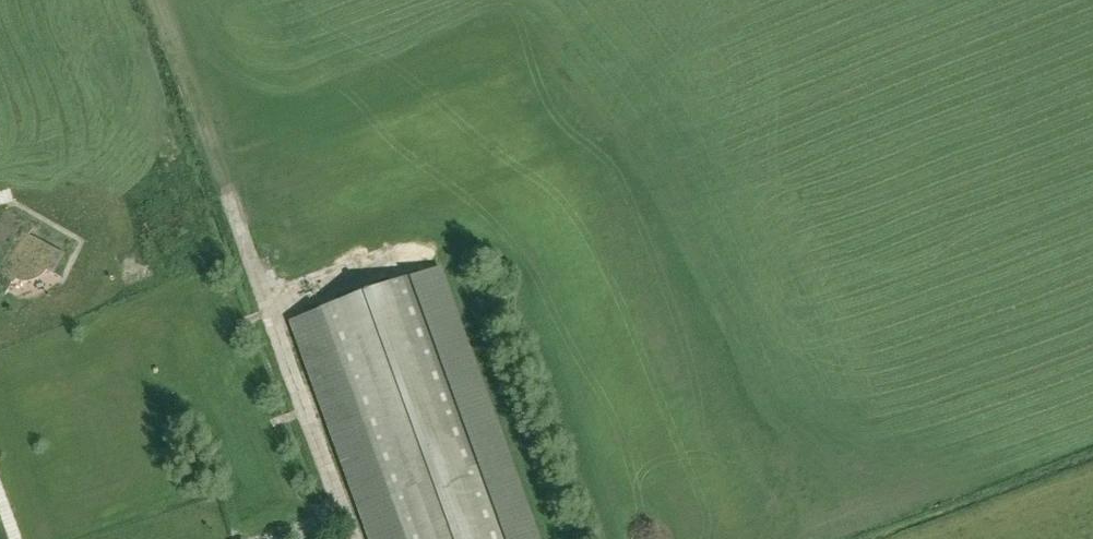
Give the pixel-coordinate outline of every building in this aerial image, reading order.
[(9,288),(10,288),(13,282),(15,283),(18,284),(21,284),(24,284),(27,284),(30,283),(32,282),(35,281),(37,279),(39,277),(41,275),(43,272),(44,270),(54,275),(63,257),(28,239),(27,239),(19,235),(0,272),(0,283),(9,288)] [(397,538),(510,538),(415,276),(315,313),(397,538)]
